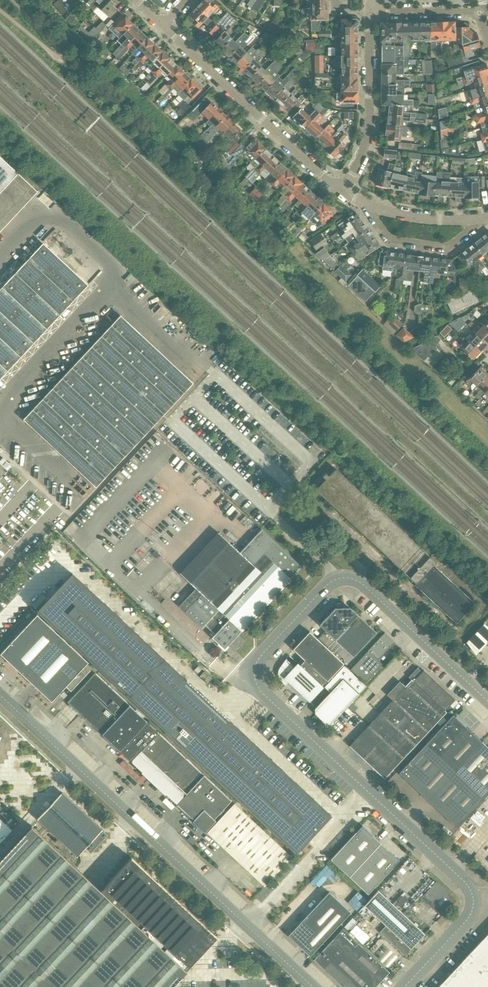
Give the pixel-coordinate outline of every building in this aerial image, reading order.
[(54,4),(63,14),(68,11),(59,0),(54,4)] [(100,5),(104,0),(90,0),(87,3),(91,7),(93,10),(99,4),(100,5)] [(100,5),(94,12),(104,21),(116,8),(113,5),(115,3),(111,0),(104,0),(100,5)] [(196,7),(207,17),(217,7),(210,0),(203,0),(196,7)] [(253,8),(258,0),(250,0),(247,4),(253,8)] [(253,8),(257,11),(264,0),(258,0),(253,8)] [(275,15),(280,5),(281,3),(281,0),(275,0),(275,1),(269,11),(275,15)] [(327,1),(311,2),(311,20),(311,31),(317,31),(317,20),(327,20),(327,1)] [(291,11),(297,15),(301,10),(294,6),(291,11)] [(196,7),(187,17),(198,27),(203,22),(209,27),(213,23),(207,17),(196,7)] [(227,13),(215,25),(219,28),(220,30),(221,29),(226,24),(232,18),(227,13)] [(70,24),(75,19),(70,14),(66,19),(70,24)] [(113,24),(124,34),(133,24),(126,17),(124,19),(121,16),(113,24)] [(226,24),(229,26),(235,20),(232,17),(232,18),(226,24)] [(341,20),(341,39),(358,39),(358,23),(358,22),(357,22),(357,21),(356,20),(355,20),(341,20)] [(281,31),(277,29),(278,25),(272,22),(268,30),(278,36),(281,31)] [(382,24),(381,64),(397,64),(397,56),(404,56),(403,46),(395,46),(395,40),(403,40),(402,24),(401,24),(401,22),(391,23),(391,24),(382,24)] [(437,23),(436,23),(436,51),(437,59),(441,58),(441,44),(441,39),(454,39),(454,27),(454,23),(447,23),(447,22),(437,22),(437,23)] [(79,30),(91,41),(100,32),(104,36),(112,27),(108,23),(100,32),(95,27),(89,34),(82,27),(79,30)] [(206,30),(211,34),(212,35),(219,28),(215,25),(213,23),(209,27),(206,30)] [(419,23),(402,24),(403,40),(403,46),(404,56),(409,56),(410,40),(419,40),(419,23)] [(436,23),(419,23),(419,40),(431,40),(431,43),(432,43),(432,51),(436,51),(436,23)] [(113,54),(116,57),(140,31),(133,24),(124,34),(117,41),(121,45),(116,51),(113,54)] [(469,27),(454,27),(454,39),(454,50),(460,50),(461,50),(461,47),(462,44),(471,31),(469,30),(469,27)] [(211,40),(221,50),(232,39),(221,29),(220,30),(211,40)] [(138,48),(148,38),(140,31),(116,57),(115,58),(118,60),(121,57),(122,57),(128,50),(133,54),(138,48)] [(480,47),(476,32),(473,33),(471,31),(462,44),(461,47),(461,50),(460,50),(461,56),(456,58),(458,64),(469,61),(468,56),(472,55),(470,50),(480,47)] [(221,50),(229,56),(248,35),(245,32),(236,43),(232,39),(221,50)] [(229,56),(236,63),(246,52),(242,48),(252,38),(248,35),(229,56)] [(284,41),(275,37),(271,40),(278,47),(284,41)] [(132,62),(135,65),(155,45),(148,38),(138,48),(142,52),(137,58),(136,58),(132,62)] [(335,56),(341,56),(358,56),(358,39),(341,39),(335,39),(335,44),(335,56)] [(306,48),(315,53),(315,41),(304,41),(304,46),(306,46),(306,48)] [(145,61),(149,66),(153,62),(152,62),(162,51),(155,45),(135,65),(133,68),(130,71),(129,72),(131,74),(132,74),(135,71),(145,61)] [(239,71),(241,73),(258,55),(262,50),(259,47),(254,52),(250,48),(246,52),(236,63),(241,68),(239,71)] [(303,50),(296,47),(293,51),(298,56),(303,50)] [(140,89),(147,82),(170,58),(162,51),(152,62),(153,62),(149,66),(147,67),(152,71),(146,77),(137,86),(140,89)] [(246,72),(251,77),(261,66),(257,63),(261,58),(258,55),(241,73),(243,75),(246,72)] [(341,56),(341,72),(357,73),(358,56),(341,56)] [(397,64),(381,64),(381,74),(396,74),(396,75),(404,75),(404,56),(397,56),(397,64)] [(162,71),(167,75),(177,65),(170,58),(147,82),(150,85),(157,77),(162,71)] [(447,61),(449,67),(458,64),(456,58),(447,61)] [(254,84),(256,86),(277,64),(274,60),(265,70),(261,66),(251,77),(256,82),(254,84)] [(425,75),(433,74),(431,60),(424,61),(425,75)] [(478,61),(454,69),(455,73),(461,71),(463,77),(457,78),(458,82),(487,73),(485,64),(480,65),(478,61)] [(260,86),(265,91),(276,80),(272,77),(281,67),(277,64),(256,86),(258,89),(260,86)] [(126,75),(129,72),(130,71),(123,65),(119,69),(126,75)] [(160,92),(163,94),(184,72),(177,65),(167,75),(171,79),(160,92)] [(273,98),(296,74),(300,69),(296,66),(292,70),(283,81),(279,77),(276,80),(265,91),(273,98)] [(184,72),(163,94),(159,98),(162,101),(174,88),(178,93),(191,79),(184,72)] [(341,77),(341,90),(357,90),(357,73),(341,72),(337,73),(332,72),(316,72),(316,77),(341,77)] [(477,88),(487,84),(487,73),(458,82),(459,87),(466,85),(475,82),(477,88)] [(273,98),(280,105),(290,94),(286,90),(290,85),(294,84),(300,78),(296,74),(273,98)] [(381,74),(381,84),(409,84),(409,80),(396,80),(396,75),(396,74),(381,74)] [(202,89),(191,79),(178,93),(177,94),(184,101),(189,96),(192,99),(200,90),(202,89)] [(381,94),(404,94),(404,88),(405,88),(409,87),(409,84),(381,84),(381,94)] [(470,100),(487,94),(487,84),(477,88),(479,93),(462,98),(463,102),(470,100)] [(336,94),(336,100),(341,100),(341,103),(357,103),(357,90),(341,90),(341,93),(338,93),(336,94)] [(290,94),(280,105),(287,112),(293,106),(296,109),(300,104),(305,98),(301,94),(296,99),(290,94)] [(381,94),(381,105),(389,105),(396,105),(407,106),(412,106),(412,100),(404,100),(404,94),(381,94)] [(487,105),(487,94),(470,100),(471,104),(473,104),(475,109),(483,107),(487,105)] [(207,117),(209,119),(219,109),(211,102),(210,104),(210,103),(204,98),(189,113),(195,119),(201,113),(202,112),(207,117)] [(177,111),(182,116),(191,106),(186,101),(177,111)] [(293,117),(305,128),(324,108),(317,102),(306,114),(301,109),(293,117)] [(389,105),(388,115),(425,119),(426,114),(407,112),(407,106),(396,105),(389,105)] [(476,120),(487,116),(487,105),(483,107),(475,109),(477,114),(473,116),(473,118),(471,118),(472,120),(476,119),(476,120)] [(305,128),(316,138),(323,130),(316,123),(329,109),(324,107),(324,108),(305,128)] [(439,110),(440,119),(447,115),(445,108),(439,110)] [(219,109),(209,119),(206,122),(211,127),(209,129),(208,128),(196,141),(199,144),(204,140),(226,116),(219,109)] [(188,113),(177,125),(181,129),(192,117),(188,113)] [(387,124),(387,125),(406,127),(407,121),(425,123),(425,119),(388,115),(387,124)] [(234,123),(226,116),(204,140),(207,143),(215,135),(214,134),(219,129),(224,133),(234,123)] [(476,120),(474,120),(475,124),(480,123),(482,128),(487,126),(487,116),(476,120)] [(448,127),(447,120),(440,122),(439,122),(440,129),(440,130),(448,127)] [(241,130),(234,123),(224,133),(231,140),(233,138),(236,141),(242,134),(239,131),(241,130)] [(316,138),(327,149),(343,131),(343,124),(339,123),(336,129),(338,130),(331,137),(323,130),(316,138)] [(406,127),(387,125),(385,135),(388,135),(388,139),(400,141),(400,137),(406,137),(407,127),(406,127)] [(455,134),(453,126),(440,130),(441,138),(441,140),(448,138),(447,136),(455,134)] [(343,131),(327,149),(326,149),(334,157),(344,146),(340,142),(347,135),(343,131)] [(482,138),(474,140),(475,145),(476,148),(484,145),(483,142),(487,141),(487,136),(482,138)] [(441,140),(442,149),(449,147),(447,138),(441,140)] [(245,149),(256,159),(265,149),(255,139),(251,143),(247,140),(245,143),(243,142),(240,145),(225,162),(230,167),(236,161),(235,160),(245,149)] [(216,160),(221,165),(225,162),(240,145),(234,140),(226,149),(216,160)] [(459,145),(442,150),(442,153),(459,155),(459,145)] [(252,170),(245,177),(249,180),(273,156),(265,149),(256,159),(251,164),(254,167),(252,169),(252,170)] [(385,150),(384,158),(397,159),(398,151),(385,150)] [(0,156),(0,232),(38,192),(0,156)] [(266,169),(270,172),(280,162),(273,156),(249,180),(252,183),(266,169)] [(266,186),(269,189),(272,185),(287,169),(280,162),(270,172),(275,177),(266,186)] [(395,165),(389,163),(388,168),(390,169),(389,172),(379,169),(375,184),(389,187),(394,167),(394,168),(395,165)] [(400,169),(397,168),(394,168),(394,167),(389,187),(403,190),(406,176),(399,174),(400,169)] [(272,185),(269,189),(264,194),(267,197),(273,194),(272,192),(275,188),(280,192),(285,186),(295,176),(287,169),(272,185)] [(403,190),(418,193),(421,182),(421,177),(422,172),(415,171),(415,175),(407,173),(406,176),(403,190)] [(434,196),(434,195),(435,183),(437,172),(430,171),(429,181),(428,181),(428,178),(421,177),(421,182),(418,193),(418,194),(434,196)] [(449,196),(450,177),(450,173),(437,172),(435,183),(434,195),(438,196),(437,200),(442,201),(442,196),(449,196)] [(276,204),(279,207),(302,183),(295,176),(285,186),(289,190),(284,196),(283,196),(276,204)] [(450,177),(449,196),(455,197),(455,202),(459,202),(460,197),(464,197),(463,185),(463,183),(464,178),(450,177)] [(472,177),(464,178),(463,183),(463,185),(464,197),(464,198),(478,197),(478,182),(472,183),(472,177)] [(295,196),(299,200),(309,190),(302,183),(279,207),(283,211),(291,202),(290,201),(295,196)] [(255,189),(251,194),(258,201),(262,196),(255,189)] [(296,219),(299,216),(317,197),(309,190),(299,200),(295,204),(299,209),(298,210),(297,210),(292,216),(296,219)] [(307,218),(308,219),(314,214),(314,213),(324,203),(317,197),(299,216),(305,221),(307,218)] [(314,213),(314,214),(308,219),(304,227),(307,230),(313,224),(318,228),(321,225),(322,226),(333,215),(334,213),(331,210),(324,203),(314,213)] [(333,240),(336,239),(341,235),(362,221),(356,213),(344,221),(347,226),(331,237),(333,240)] [(348,243),(355,238),(367,229),(362,221),(341,235),(336,239),(339,243),(345,238),(348,243)] [(297,237),(298,236),(301,231),(292,223),(290,226),(288,228),(297,237)] [(350,248),(353,252),(373,238),(367,229),(355,238),(358,242),(350,248)] [(309,241),(310,241),(317,252),(328,244),(320,233),(309,241)] [(473,243),(483,255),(486,259),(487,257),(487,246),(481,237),(473,243)] [(379,246),(373,238),(353,252),(358,260),(379,246)] [(481,269),(486,275),(487,274),(487,270),(485,267),(478,258),(483,255),(473,243),(466,250),(481,269)] [(88,285),(43,244),(0,290),(0,379),(88,285)] [(323,260),(330,256),(330,255),(324,247),(316,254),(323,260)] [(392,271),(393,267),(395,253),(384,251),(384,252),(382,250),(380,252),(378,266),(383,266),(382,270),(392,271)] [(478,272),(481,269),(466,250),(458,256),(467,268),(471,264),(478,272)] [(393,267),(392,271),(398,272),(397,278),(396,278),(394,288),(400,289),(402,279),(405,254),(395,253),(393,267)] [(418,256),(405,254),(402,279),(412,281),(413,270),(416,270),(418,256)] [(330,256),(323,260),(334,270),(339,265),(330,256)] [(431,258),(418,256),(416,270),(418,271),(417,278),(424,279),(423,284),(427,284),(427,283),(428,283),(431,258)] [(441,259),(431,258),(428,283),(432,283),(433,277),(440,278),(440,274),(439,273),(441,259)] [(451,260),(441,259),(439,273),(440,274),(449,275),(449,272),(454,273),(455,262),(453,259),(451,260)] [(335,271),(342,277),(348,272),(340,265),(335,271)] [(357,275),(361,279),(365,282),(370,277),(362,269),(357,275)] [(370,301),(376,295),(375,294),(357,277),(349,286),(365,301),(367,298),(370,301)] [(447,302),(448,302),(453,313),(477,301),(472,290),(468,292),(461,295),(447,302)] [(416,314),(420,314),(431,309),(429,306),(420,304),(414,306),(414,311),(416,314)] [(23,419),(96,487),(193,383),(121,315),(23,419)] [(386,321),(396,331),(402,325),(391,315),(386,321)] [(459,317),(447,323),(457,331),(465,322),(459,317)] [(476,333),(487,344),(487,343),(487,329),(483,325),(480,328),(477,325),(473,330),(476,333)] [(396,335),(404,343),(413,337),(403,327),(396,335)] [(462,334),(469,340),(480,352),(487,344),(476,333),(472,336),(466,330),(462,334)] [(414,351),(430,368),(444,356),(439,350),(442,348),(438,343),(440,339),(437,336),(414,348),(413,349),(413,350),(413,351),(414,351)] [(480,352),(469,340),(465,344),(462,341),(458,345),(473,359),(480,352)] [(473,383),(477,386),(487,374),(480,367),(466,382),(470,386),(473,383)] [(485,394),(487,390),(487,374),(477,386),(481,390),(478,393),(482,397),(485,394)] [(7,471),(11,466),(3,458),(0,461),(0,464),(7,471)] [(416,584),(416,583),(457,621),(456,622),(457,622),(474,604),(474,603),(473,604),(432,566),(433,565),(432,564),(435,561),(336,468),(329,476),(326,473),(323,476),(325,479),(316,490),(416,583),(415,583),(416,584)] [(311,485),(316,490),(325,479),(323,476),(321,475),(311,485)] [(211,493),(221,503),(225,499),(215,489),(211,493)] [(196,588),(179,606),(202,628),(206,624),(211,629),(216,634),(213,638),(225,649),(242,630),(243,631),(291,579),(290,578),(302,566),(262,529),(240,552),(220,534),(220,535),(183,575),(182,575),(196,588)] [(37,611),(95,666),(123,691),(211,774),(295,853),(331,815),(72,574),(37,611)] [(328,647),(334,640),(358,615),(350,607),(343,608),(343,605),(340,603),(337,603),(335,605),(335,608),(331,612),(328,612),(326,615),(326,618),(320,625),(323,628),(320,630),(323,633),(318,638),(328,647)] [(0,654),(26,678),(63,638),(37,614),(0,654)] [(334,640),(328,647),(336,655),(343,648),(353,658),(377,633),(359,616),(335,641),(334,640)] [(473,636),(482,644),(487,637),(487,620),(473,636)] [(293,649),(305,660),(300,666),(315,679),(322,687),(344,663),(310,631),(293,649)] [(385,633),(351,669),(365,683),(382,664),(378,660),(395,642),(385,633)] [(63,638),(26,678),(52,702),(66,686),(71,691),(93,667),(63,638)] [(288,682),(301,694),(315,679),(300,666),(297,663),(294,667),(286,659),(280,667),(279,669),(278,672),(278,675),(279,678),(282,682),(285,685),(288,682)] [(315,708),(313,710),(314,712),(315,714),(316,714),(329,726),(366,686),(344,666),(331,679),(337,685),(315,708)] [(374,719),(350,746),(384,778),(446,712),(445,710),(455,700),(423,670),(413,681),(412,679),(391,701),(385,696),(368,713),(374,719)] [(212,678),(211,677),(204,671),(200,676),(208,683),(212,678)] [(120,751),(128,759),(156,730),(147,721),(95,673),(68,702),(120,751)] [(315,679),(301,694),(309,702),(323,687),(322,687),(315,679)] [(453,715),(426,744),(454,771),(482,741),(453,715)] [(156,730),(128,759),(142,772),(144,770),(156,782),(155,783),(162,790),(163,789),(167,792),(166,794),(174,802),(202,773),(158,732),(156,730)] [(454,771),(484,799),(487,794),(487,747),(482,741),(454,771)] [(399,773),(427,800),(454,771),(426,744),(399,773)] [(454,771),(427,800),(457,828),(484,799),(454,771)] [(232,801),(211,781),(204,775),(177,804),(194,820),(192,821),(205,833),(216,821),(214,819),(232,801)] [(77,856),(85,848),(102,830),(62,792),(37,819),(54,835),(57,837),(68,848),(66,851),(69,854),(72,851),(77,856)] [(207,833),(236,860),(263,831),(234,804),(207,833)] [(12,829),(11,828),(18,821),(0,805),(0,842),(12,829)] [(331,859),(349,876),(381,843),(362,825),(331,859)] [(179,978),(179,977),(195,960),(195,961),(211,944),(217,937),(212,932),(211,932),(132,858),(131,858),(100,890),(80,871),(84,868),(78,863),(75,867),(57,849),(57,837),(54,835),(50,843),(31,826),(24,833),(17,840),(17,841),(8,850),(0,858),(0,986),(171,986),(179,978)] [(107,835),(102,830),(85,848),(91,853),(107,835)] [(263,831),(236,860),(264,886),(291,857),(263,831)] [(381,843),(349,876),(368,894),(399,860),(381,843)] [(378,890),(364,905),(386,925),(379,932),(404,955),(425,934),(404,915),(436,881),(409,857),(378,890)] [(421,897),(441,916),(456,900),(436,881),(421,897)] [(329,892),(294,929),(316,949),(351,912),(329,892)] [(316,949),(294,929),(288,935),(310,956),(316,949)] [(339,932),(314,959),(313,959),(343,986),(375,986),(389,972),(358,943),(355,946),(339,932)] [(469,954),(487,971),(487,969),(487,933),(469,954)] [(452,972),(468,986),(471,986),(487,971),(469,954),(452,972)] [(471,986),(487,986),(487,972),(487,971),(471,986)] [(438,986),(468,986),(452,972),(438,986)]
